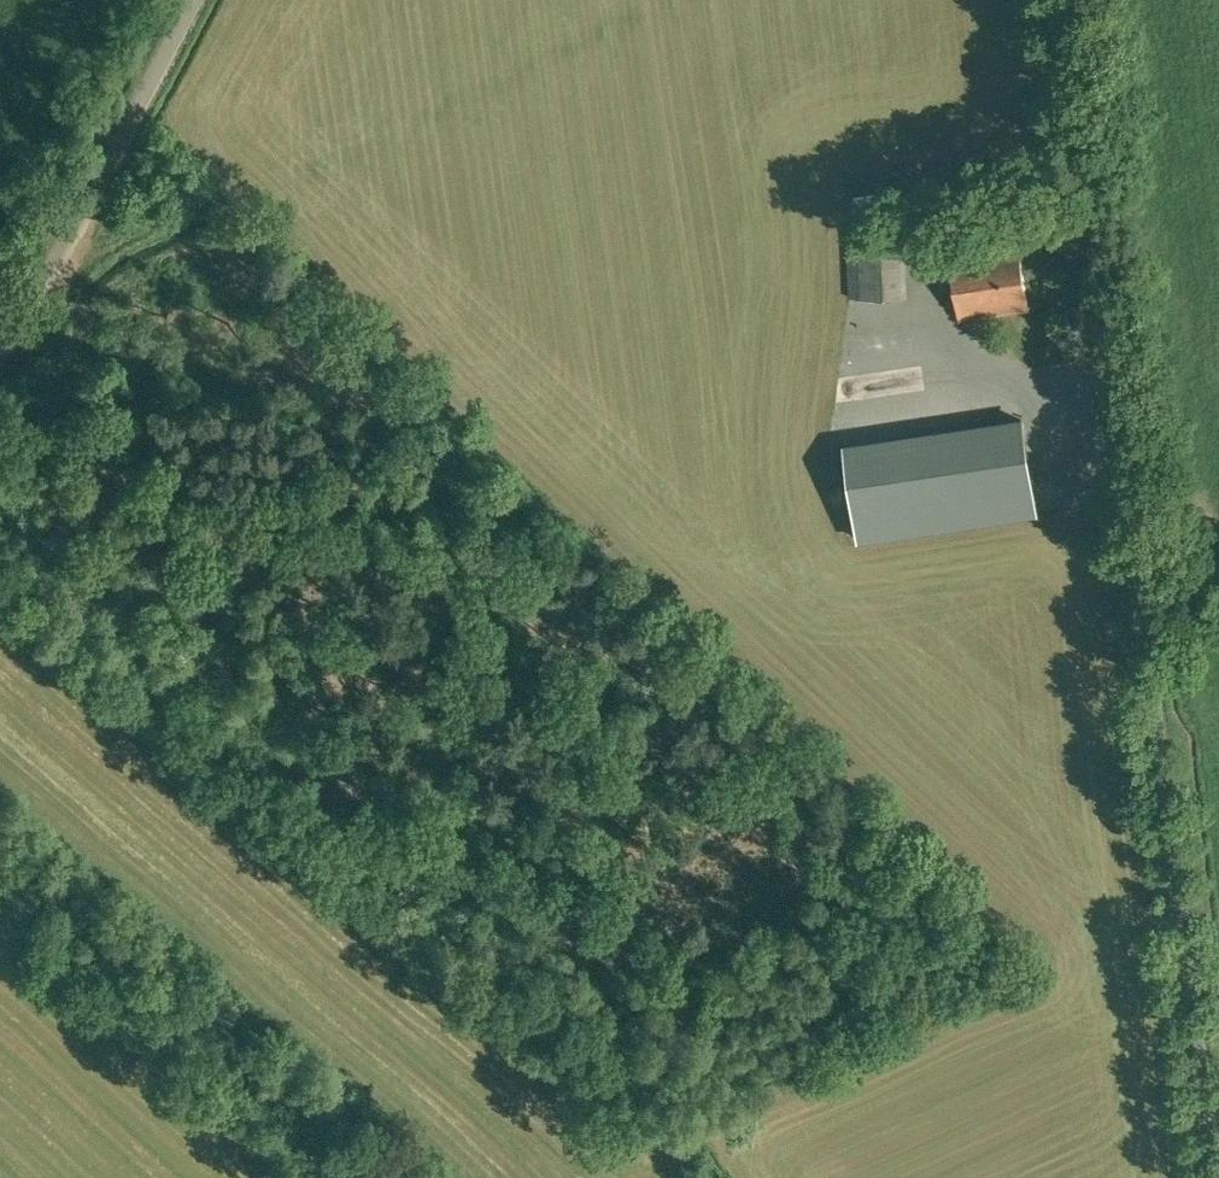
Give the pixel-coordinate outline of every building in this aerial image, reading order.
[(908,295),(905,222),(857,223),(859,296),(908,295)] [(959,318),(1028,307),(1018,243),(949,253),(959,318)] [(859,538),(1036,511),(1022,419),(857,444),(846,446),(851,481),(859,538)]
